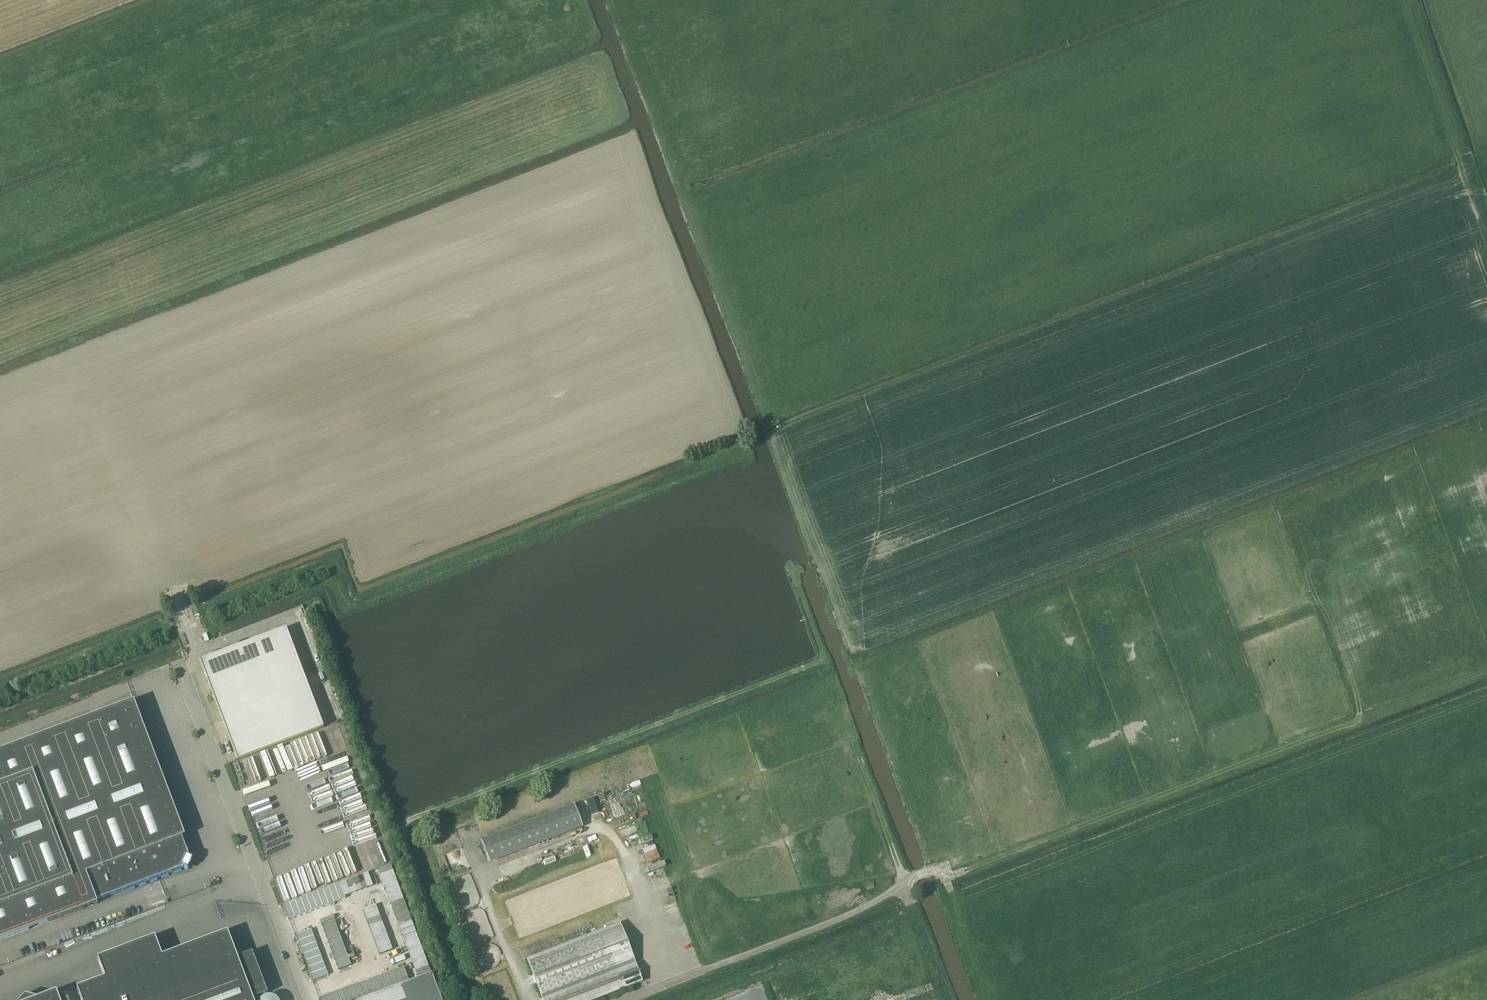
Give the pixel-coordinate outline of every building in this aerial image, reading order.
[(286,629),(200,661),(237,760),(323,728),(286,629)] [(0,752),(0,941),(98,904),(97,901),(184,868),(188,870),(192,859),(189,858),(182,838),(185,837),(134,702),(0,752)] [(489,861),(583,825),(575,805),(481,841),(489,861)] [(391,866),(381,870),(383,874),(392,870),(391,866)] [(384,878),(394,875),(393,870),(383,874),(384,878)] [(370,884),(366,874),(361,875),(365,886),(370,884)] [(365,886),(361,875),(356,877),(359,888),(365,886)] [(386,884),(396,880),(394,875),(384,878),(386,884)] [(359,888),(356,877),(350,879),(354,889),(354,890),(359,888)] [(354,889),(350,879),(345,881),(349,891),(354,889)] [(388,889),(398,885),(396,880),(386,884),(388,889)] [(345,881),(340,883),(344,893),(349,891),(345,881)] [(340,883),(334,885),(340,900),(346,898),(340,883)] [(334,885),(329,888),(334,903),(340,900),(334,885)] [(390,894),(400,890),(398,885),(388,889),(390,894)] [(329,888),(323,890),(329,905),(334,903),(329,888)] [(323,890),(318,892),(323,907),(329,905),(323,890)] [(392,899),(402,895),(400,890),(390,894),(392,899)] [(318,892),(312,894),(318,909),(323,907),(318,892)] [(312,894),(306,896),(312,911),(318,909),(312,894)] [(394,904),(404,900),(402,895),(392,899),(394,904)] [(306,896),(301,898),(306,913),(312,911),(306,896)] [(301,898),(295,900),(301,915),(306,913),(301,898)] [(295,900),(289,902),(295,917),(301,915),(295,900)] [(396,909),(406,905),(404,900),(394,904),(396,909)] [(289,902),(284,904),(289,919),(295,917),(289,902)] [(398,914),(408,911),(406,905),(396,909),(398,914)] [(367,919),(379,914),(377,909),(365,914),(367,919)] [(400,920),(410,916),(408,911),(398,914),(400,920)] [(368,924),(381,919),(379,914),(367,919),(368,924)] [(402,925),(412,921),(410,916),(400,920),(402,925)] [(368,924),(371,929),(383,925),(381,919),(368,924)] [(335,921),(321,926),(324,931),(337,926),(335,921)] [(404,930),(414,926),(412,921),(402,925),(404,930)] [(643,982),(620,923),(527,959),(543,999),(596,999),(643,982)] [(371,929),(373,935),(385,930),(383,925),(371,929)] [(337,926),(324,931),(326,937),(339,932),(337,926)] [(416,931),(414,926),(404,930),(403,930),(405,935),(416,931)] [(311,929),(296,935),(299,942),(314,936),(311,929)] [(373,935),(375,940),(387,936),(385,930),(373,935)] [(407,940),(418,936),(416,931),(405,935),(407,940)] [(253,999),(267,994),(252,953),(237,959),(228,932),(162,957),(155,939),(155,938),(98,959),(99,961),(105,978),(77,989),(82,999),(253,999)] [(339,932),(326,937),(328,942),(341,937),(339,932)] [(314,936),(299,942),(301,948),(316,942),(314,936)] [(375,940),(377,945),(389,941),(387,936),(375,940)] [(409,945),(420,942),(418,936),(407,940),(409,945)] [(341,937),(328,942),(330,948),(343,943),(341,937)] [(377,945),(379,950),(390,946),(389,941),(377,945)] [(316,942),(301,948),(304,955),(319,949),(316,942)] [(411,950),(421,947),(420,942),(409,945),(411,950)] [(343,943),(330,948),(332,953),(345,949),(343,943)] [(390,946),(379,950),(381,954),(393,950),(390,946)] [(423,952),(421,947),(411,950),(413,956),(423,952)] [(319,949),(304,955),(306,961),(321,956),(319,949)] [(345,949),(332,953),(334,959),(347,954),(345,949)] [(425,957),(423,952),(413,956),(415,961),(425,957)] [(347,954),(334,959),(336,965),(349,960),(347,954)] [(321,956),(306,961),(308,968),(323,962),(321,956)] [(431,972),(427,962),(425,957),(415,961),(417,965),(417,966),(422,964),(426,974),(431,972)] [(349,960),(336,965),(338,970),(351,965),(349,960)] [(323,962),(308,968),(311,974),(326,969),(323,962)] [(426,974),(422,964),(417,966),(421,976),(426,974)] [(417,965),(412,967),(416,977),(421,976),(417,966),(417,965)] [(412,967),(407,969),(411,979),(416,977),(412,967)] [(326,969),(311,974),(313,981),(328,975),(326,969)] [(407,969),(402,971),(406,981),(411,979),(407,969)] [(402,971),(398,973),(401,983),(406,981),(402,971)] [(398,973),(393,974),(397,985),(401,983),(398,973)] [(432,974),(363,999),(441,999),(432,974)] [(383,977),(378,979),(382,989),(387,987),(383,977)] [(378,979),(373,981),(377,991),(382,989),(378,979)] [(373,981),(368,983),(372,993),(377,991),(373,981)] [(368,983),(362,985),(366,995),(372,993),(368,983)] [(362,985),(357,987),(361,998),(366,995),(362,985)] [(345,989),(349,999),(352,999),(355,999),(352,990),(350,987),(345,989)] [(357,987),(352,990),(355,999),(356,999),(361,998),(357,987)] [(339,991),(343,999),(349,999),(345,989),(339,991)] [(339,991),(333,994),(336,999),(343,999),(339,991)]
